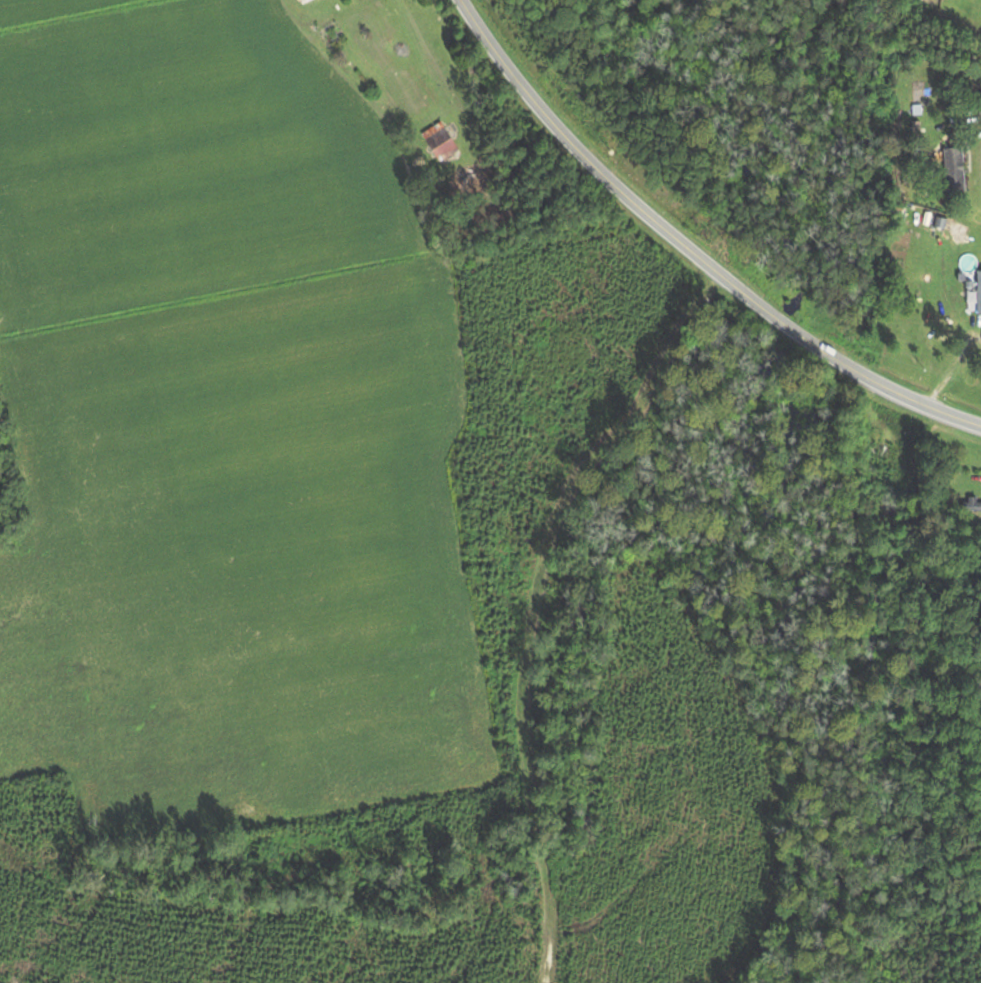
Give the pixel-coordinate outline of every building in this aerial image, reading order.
[(920,112),(916,93),(908,95),(912,114),(920,112)] [(455,150),(440,121),(419,132),(435,161),(455,150)] [(962,192),(960,146),(941,147),(943,193),(962,192)] [(964,500),(964,511),(980,511),(980,500),(964,500)]
